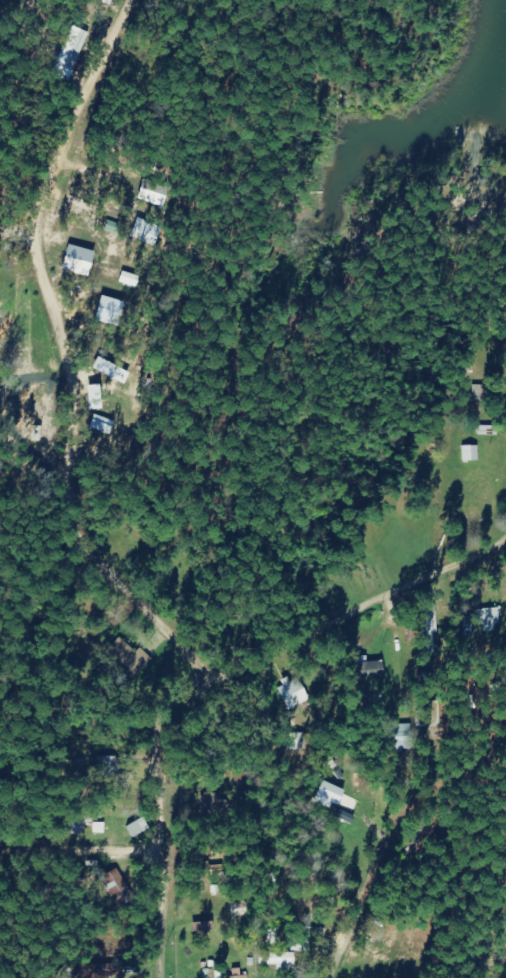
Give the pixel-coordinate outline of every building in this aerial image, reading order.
[(74,82),(90,32),(73,27),(56,76),(74,82)] [(170,186),(152,182),(150,190),(142,188),(140,200),(166,206),(170,186)] [(157,246),(165,227),(139,217),(132,237),(157,246)] [(95,251),(68,245),(63,270),(89,276),(95,251)] [(95,320),(119,326),(126,302),(102,295),(95,320)] [(480,445),(464,446),(465,461),(480,460),(480,445)] [(279,689),(290,711),(311,700),(300,678),(279,689)] [(387,739),(396,739),(396,750),(416,749),(415,725),(386,726),(387,739)] [(345,790),(324,781),(316,800),(337,809),(345,790)] [(357,815),(339,808),(336,817),(354,823),(357,815)] [(133,838),(151,830),(145,818),(128,826),(133,838)] [(105,877),(120,902),(135,893),(119,868),(105,877)] [(267,965),(280,965),(280,971),(296,971),(296,953),(266,953),(267,965)] [(242,969),(232,969),(233,977),(251,977),(251,975),(242,976),(242,969)]
